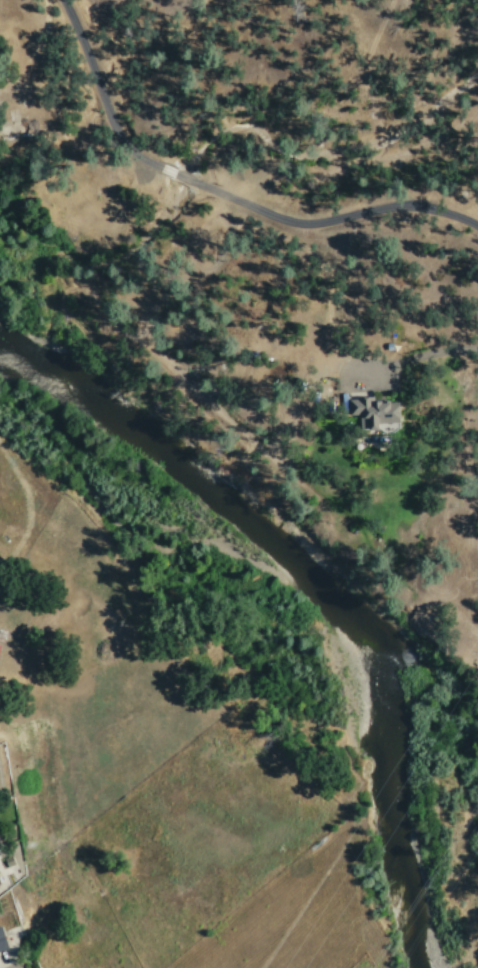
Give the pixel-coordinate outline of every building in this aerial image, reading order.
[(400,429),(397,404),(388,405),(387,397),(348,401),(350,415),(359,414),(361,433),(400,429)]
